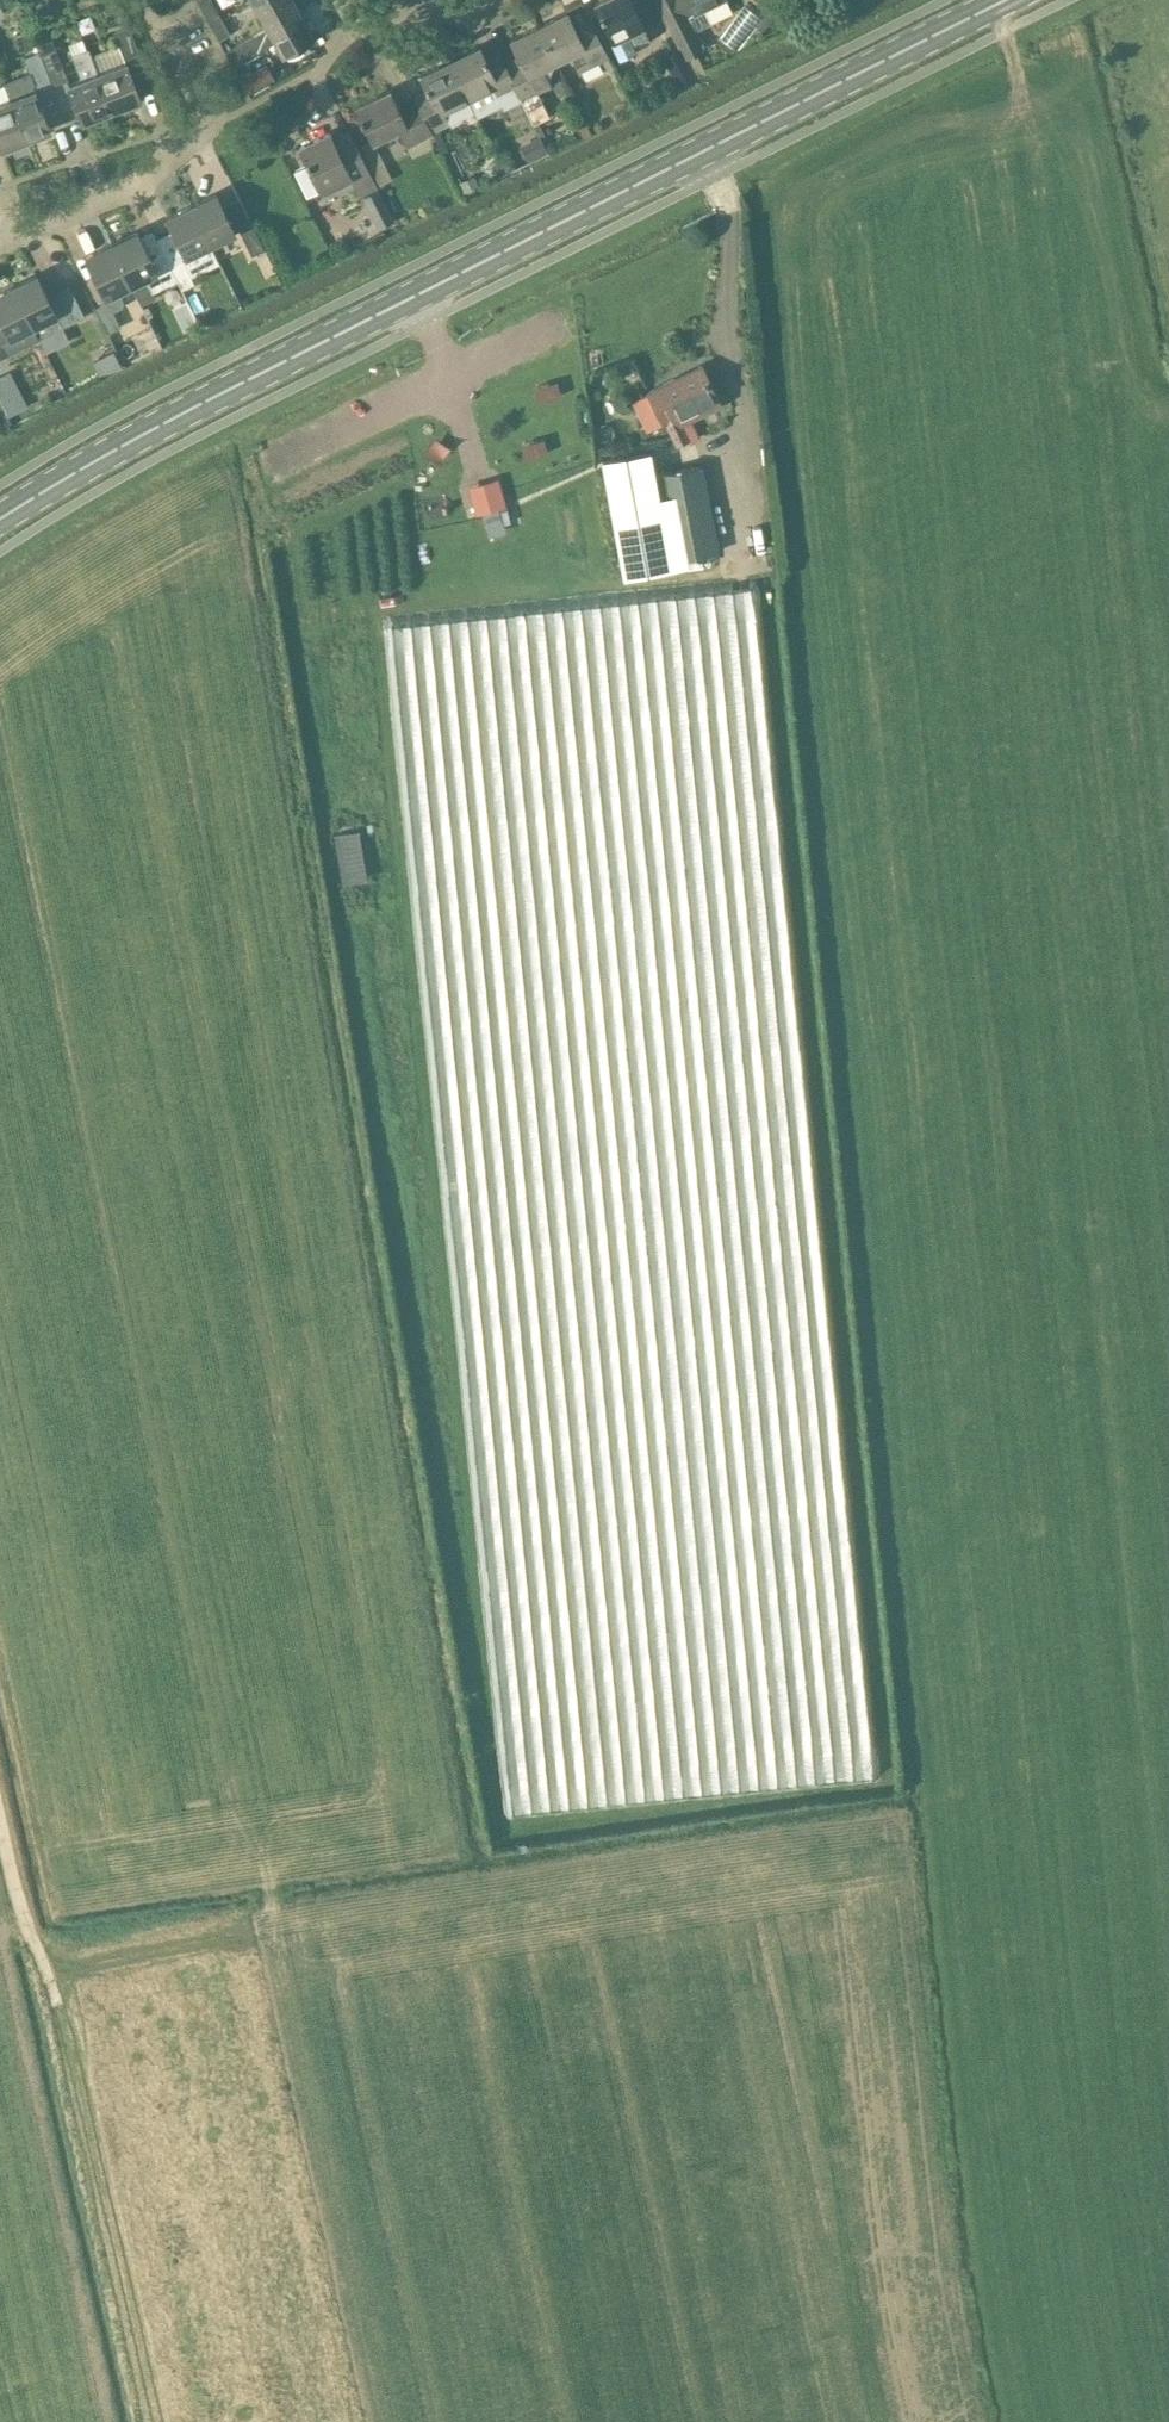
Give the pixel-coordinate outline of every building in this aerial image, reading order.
[(211,26),(223,19),(212,0),(197,0),(211,26)] [(268,27),(269,28),(300,11),(293,0),(257,0),(254,2),(268,27)] [(654,0),(602,0),(594,4),(612,40),(629,31),(635,43),(667,27),(654,0)] [(678,47),(684,58),(703,49),(703,47),(706,43),(696,35),(686,16),(694,12),(695,13),(705,8),(713,25),(732,15),(725,0),(655,0),(678,47)] [(268,27),(250,37),(257,50),(275,40),(284,56),(315,38),(300,11),(269,28),(268,27)] [(567,15),(540,28),(557,62),(571,55),(578,72),(608,57),(590,19),(573,27),(567,15)] [(223,19),(211,26),(219,40),(231,33),(223,19)] [(118,44),(91,54),(90,55),(111,111),(140,99),(127,64),(141,58),(129,26),(113,32),(118,44)] [(504,60),(502,61),(521,98),(521,100),(522,99),(537,92),(550,85),(542,69),(557,62),(540,28),(512,41),(517,53),(504,60)] [(629,31),(612,40),(620,57),(638,48),(635,43),(629,31)] [(225,51),(234,66),(244,61),(236,45),(225,51)] [(70,85),(54,91),(60,105),(75,99),(77,104),(83,121),(111,111),(90,55),(91,54),(88,47),(71,53),(82,81),(70,85)] [(504,109),(521,100),(521,98),(500,57),(486,64),(478,49),(451,63),(469,100),(478,119),(503,107),(504,109)] [(28,74),(5,83),(5,84),(27,139),(50,130),(45,116),(43,112),(60,105),(54,91),(42,59),(39,52),(22,58),(28,74)] [(58,53),(42,59),(54,91),(70,85),(58,53)] [(274,77),(266,63),(240,78),(248,92),(274,77)] [(425,88),(412,95),(414,99),(430,132),(431,132),(439,128),(450,123),(444,112),(469,100),(451,63),(420,77),(425,88)] [(1,149),(27,139),(5,84),(0,86),(0,145),(1,149)] [(406,147),(431,135),(414,99),(402,104),(397,94),(393,96),(390,91),(356,107),(373,142),(374,142),(399,130),(406,147)] [(587,124),(579,128),(584,139),(593,135),(587,124)] [(329,134),(299,150),(308,166),(296,172),(309,198),(321,192),(336,184),(339,191),(352,185),(359,198),(376,188),(375,186),(358,150),(348,130),(331,138),(329,134)] [(540,138),(521,147),(529,162),(547,153),(540,138)] [(475,176),(460,183),(466,195),(481,188),(475,176)] [(377,190),(364,197),(380,229),(392,222),(377,190)] [(216,194),(191,206),(210,246),(235,234),(216,194)] [(210,246),(191,206),(167,218),(186,258),(210,246)] [(253,226),(241,232),(252,254),(264,248),(253,226)] [(137,233),(112,245),(131,286),(140,306),(154,299),(151,294),(177,282),(169,265),(164,256),(151,262),(137,233)] [(131,286),(111,245),(85,258),(104,298),(105,298),(107,302),(94,309),(106,335),(119,329),(119,328),(111,311),(122,306),(124,302),(119,291),(131,286)] [(177,282),(182,291),(194,285),(181,259),(169,265),(177,282)] [(36,276),(13,287),(32,327),(47,320),(52,331),(60,327),(84,315),(71,289),(48,300),(46,296),(36,276)] [(13,287),(0,294),(0,322),(2,325),(0,326),(0,358),(24,347),(37,340),(32,327),(13,287)] [(113,349),(106,353),(115,370),(122,366),(113,349)] [(720,405),(701,366),(648,391),(664,423),(665,422),(676,443),(688,437),(690,442),(700,437),(691,419),(720,405)] [(535,401),(562,393),(557,378),(530,386),(535,401)] [(21,408),(15,395),(0,403),(6,415),(21,408)] [(515,443),(518,458),(547,452),(543,436),(515,443)] [(655,473),(650,449),(601,458),(622,575),(687,563),(686,557),(719,551),(703,464),(655,473)] [(496,479),(470,486),(477,513),(504,506),(496,479)] [(368,879),(359,830),(334,834),(343,883),(368,879)]
